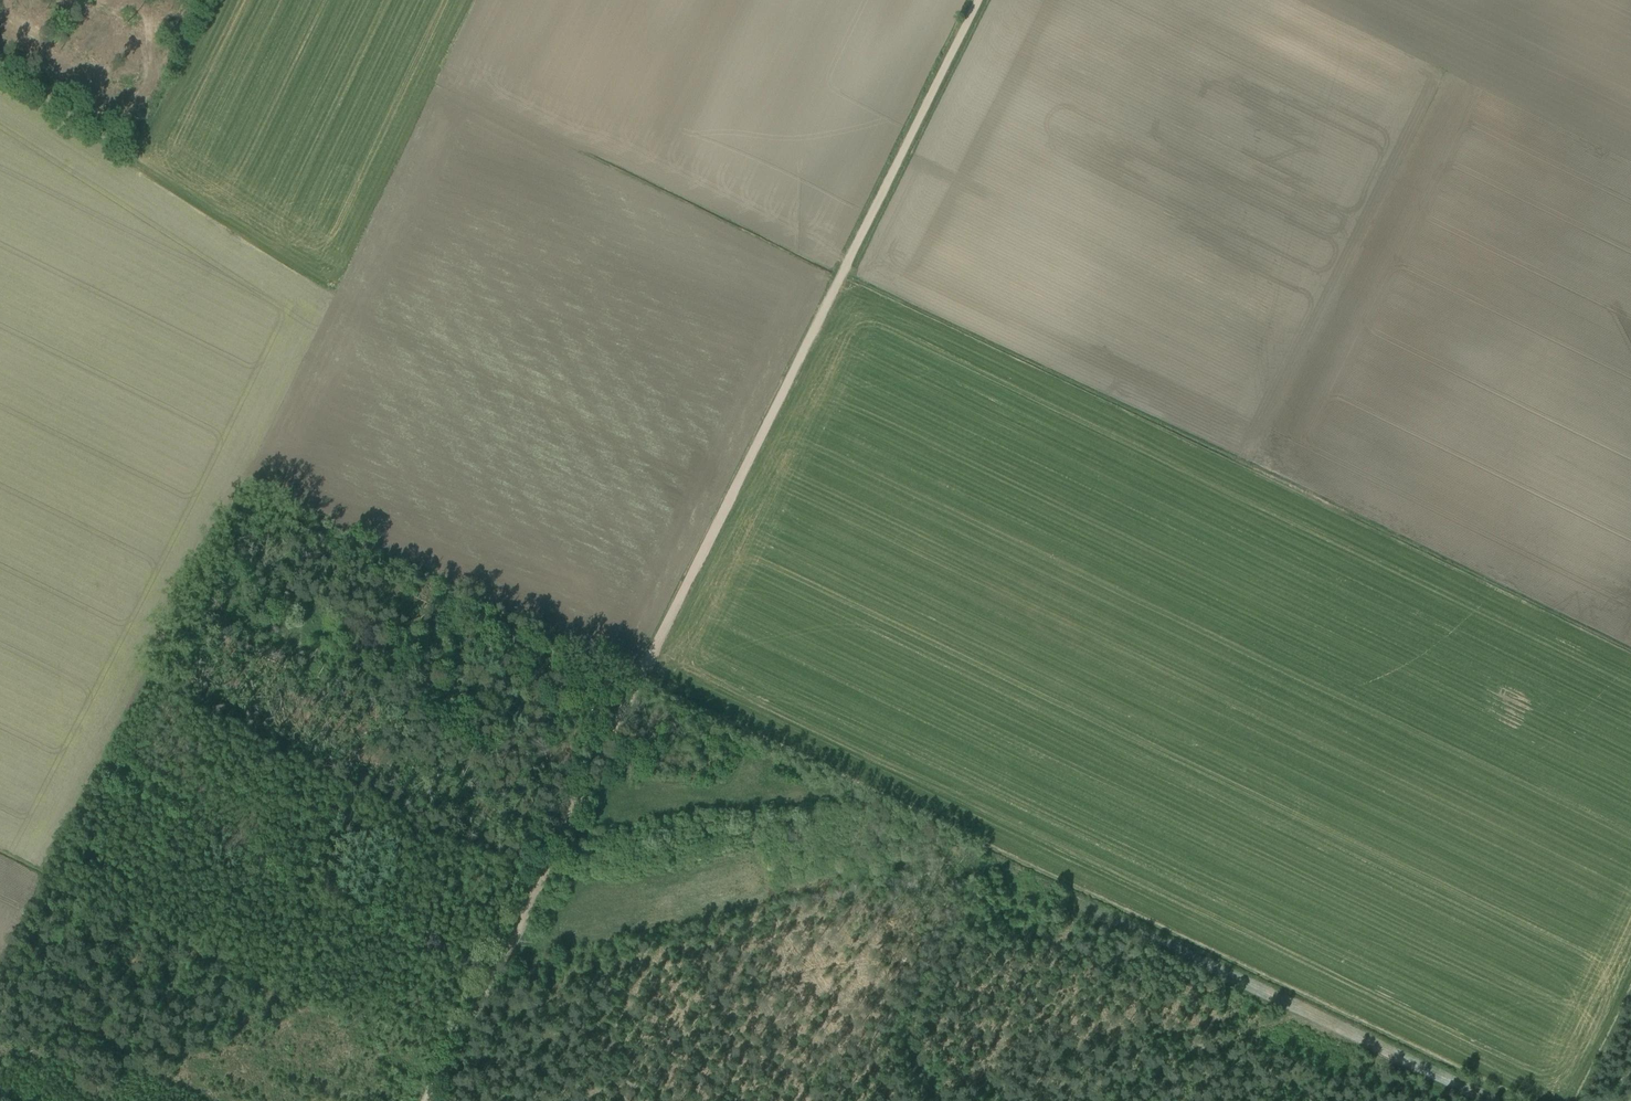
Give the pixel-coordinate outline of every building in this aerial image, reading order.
[(1046,166),(1044,171),(1059,177),(1061,171),(1046,166)]
